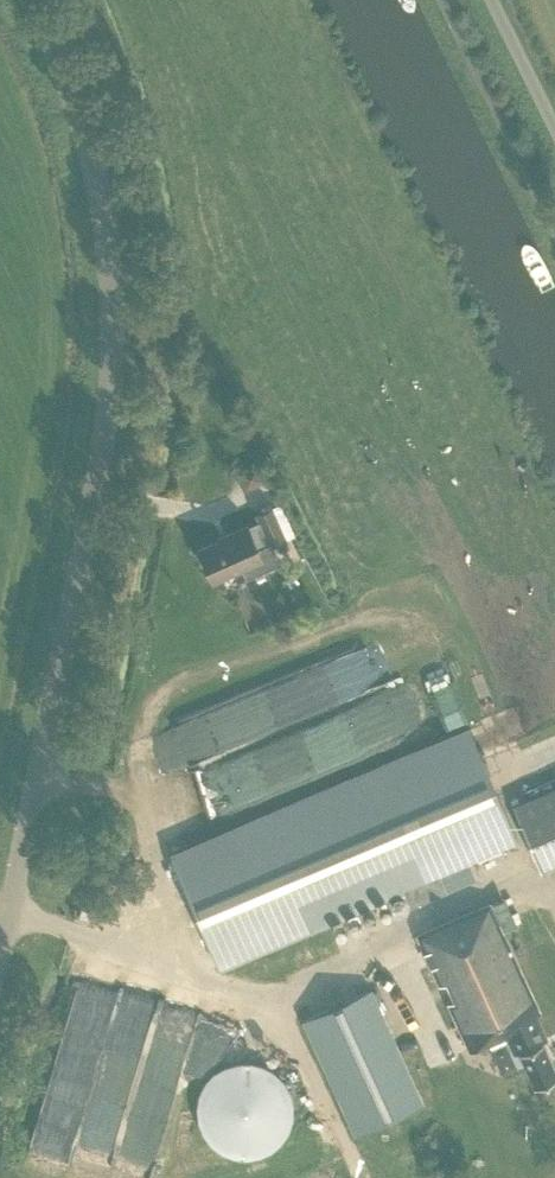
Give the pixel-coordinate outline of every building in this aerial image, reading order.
[(212,576),(242,563),(246,572),(279,557),(271,539),(284,533),(271,503),(256,509),(259,515),(247,521),(246,520),(225,529),(226,531),(198,544),(212,576)] [(516,840),(467,726),(289,802),(169,854),(218,968),(402,889),(409,905),(445,890),(438,873),(516,840)] [(512,802),(539,868),(554,861),(554,784),(512,802)] [(532,1007),(535,1005),(497,919),(494,913),(489,902),(419,936),(427,946),(422,951),(469,1049),(505,1032),(514,1051),(519,1049),(534,1082),(554,1072),(554,1070),(541,1039),(546,1037),(532,1007)] [(356,1133),(420,1103),(367,988),(303,1018),(356,1133)] [(247,1156),(254,1155),(261,1154),(268,1151),(273,1147),(279,1142),(283,1137),(287,1131),(290,1125),(292,1118),(293,1111),(293,1104),(291,1097),(289,1091),(286,1084),(282,1079),(277,1074),(272,1069),(266,1066),(259,1063),(252,1061),(246,1061),(239,1061),(232,1063),(225,1065),(219,1068),(213,1072),(208,1077),(204,1083),(201,1089),(199,1096),(197,1103),(197,1110),(197,1117),(199,1123),(202,1130),(205,1136),(210,1141),(215,1146),(221,1150),(227,1153),(234,1155),(240,1156),(247,1156)]
